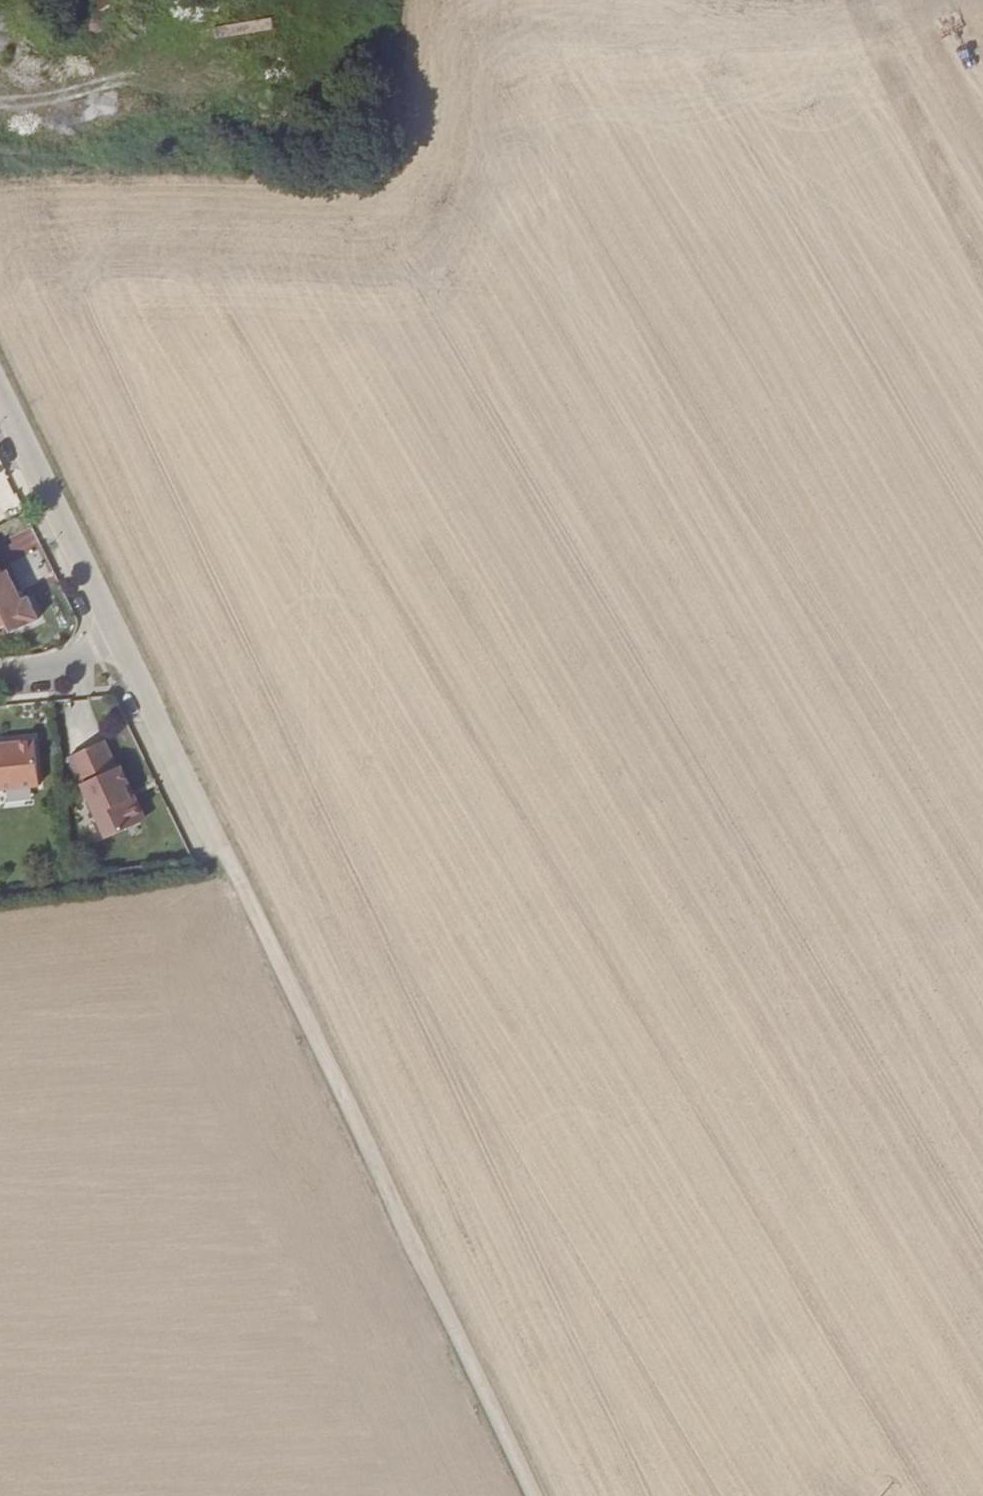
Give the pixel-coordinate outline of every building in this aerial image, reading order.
[(10,625),(13,633),(41,619),(30,597),(23,600),(9,570),(2,573),(0,568),(0,630),(10,625)] [(5,748),(4,745),(0,745),(0,790),(42,785),(37,741),(18,743),(14,748),(5,748)] [(133,799),(127,787),(131,785),(123,767),(119,768),(106,741),(72,757),(109,839),(144,823),(146,817),(139,801),(133,799)]
